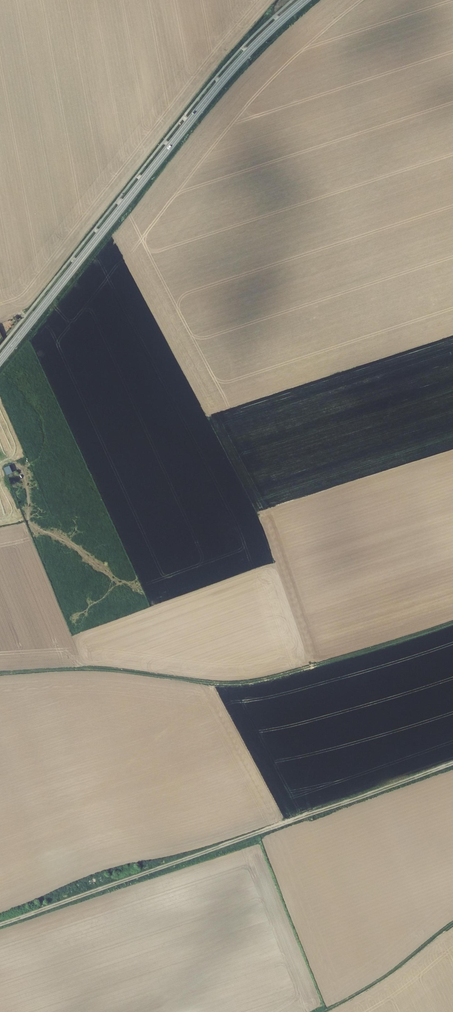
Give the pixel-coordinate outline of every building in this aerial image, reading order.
[(4,468),(8,478),(13,476),(9,466),(4,468)]
